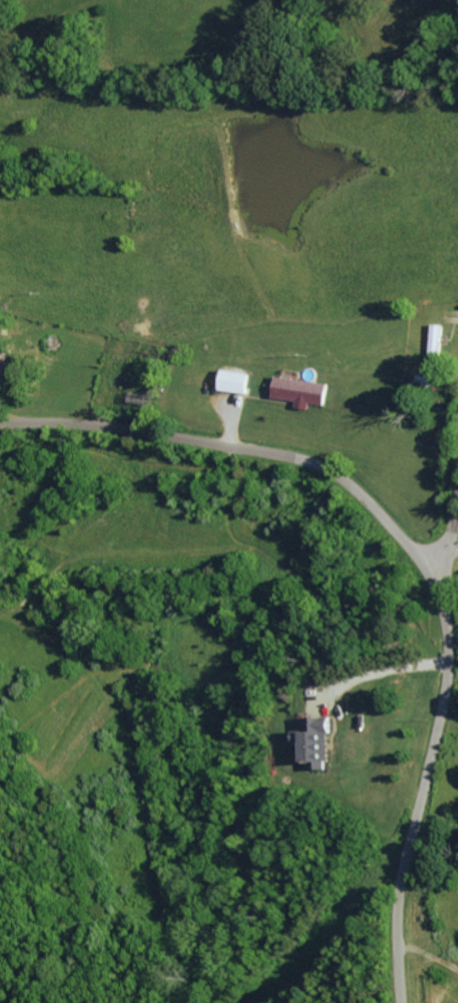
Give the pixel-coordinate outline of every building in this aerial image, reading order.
[(443,324),(432,323),(430,368),(441,369),(443,324)] [(15,375),(19,350),(0,347),(0,373),(15,375)] [(252,371),(224,369),(222,390),(251,392),(252,371)] [(276,397),(299,401),(298,407),(311,409),(312,403),(325,405),(330,384),(280,374),(276,397)] [(306,717),(307,731),(296,731),(296,741),(306,741),(306,761),(312,761),(312,769),(328,769),(328,747),(328,735),(332,735),(332,716),(306,717)]
